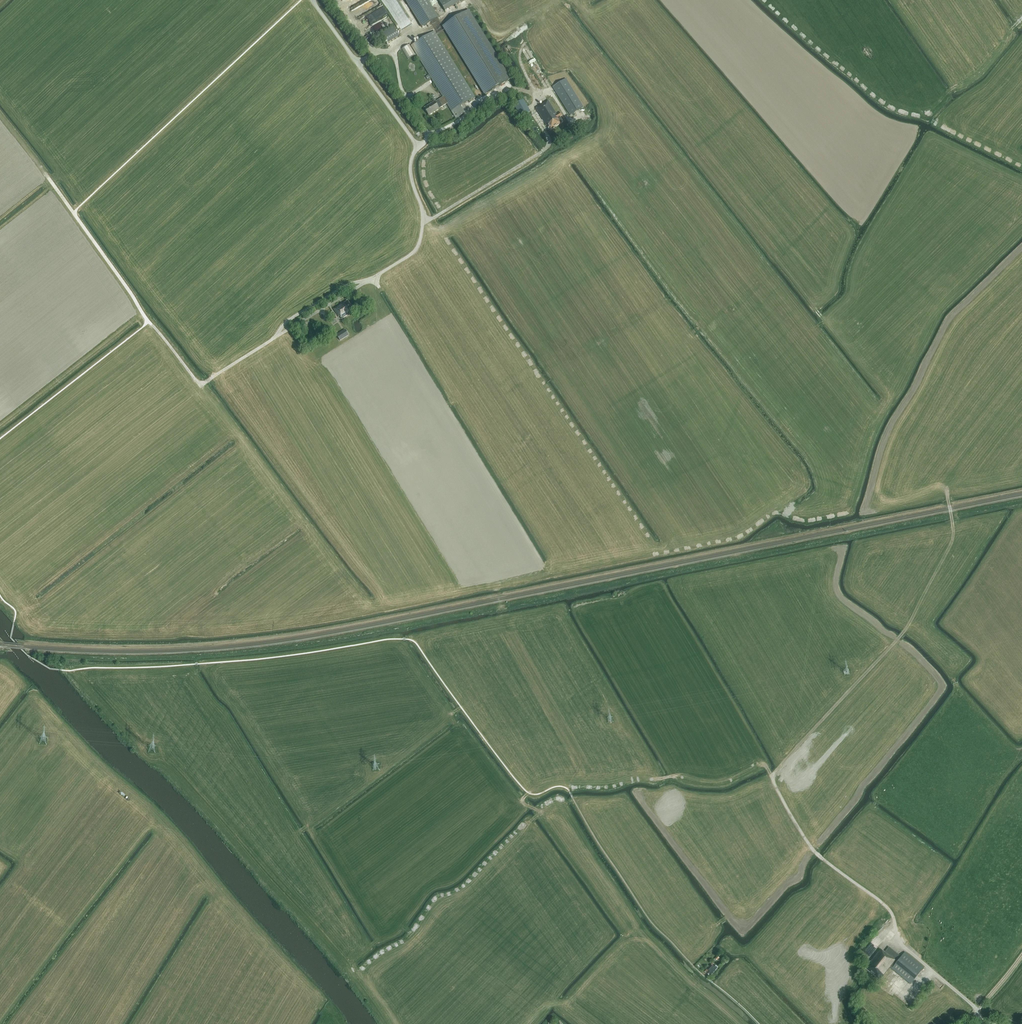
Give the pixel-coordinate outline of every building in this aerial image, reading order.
[(423,27),(438,18),(427,0),(406,0),(423,27)] [(439,1),(445,11),(462,1),(462,0),(440,0),(439,1)] [(469,11),(443,26),(485,94),(510,79),(469,11)] [(399,36),(393,26),(382,33),(389,43),(399,36)] [(460,106),(475,97),(435,31),(411,46),(443,97),(435,102),(425,108),(429,115),(439,109),(447,104),(452,111),(456,119),(465,113),(460,106)] [(416,55),(410,44),(402,49),(408,59),(416,55)] [(570,116),(584,107),(566,79),(553,87),(570,116)] [(531,115),(528,109),(529,108),(524,100),(517,104),(522,112),(526,118),(531,115)] [(540,107),(536,109),(547,126),(547,125),(551,130),(563,122),(560,117),(562,116),(561,113),(557,115),(548,101),(539,106),(540,107)] [(354,310),(348,301),(342,304),(334,309),(339,317),(341,318),(348,314),(354,310)] [(340,341),(349,335),(345,329),(336,335),(340,341)] [(911,984),(924,968),(905,952),(901,957),(889,947),(885,952),(880,949),(870,961),(871,962),(865,969),(880,980),(890,967),(911,984)] [(710,976),(718,968),(713,963),(705,972),(710,976)] [(893,988),(899,993),(903,988),(897,983),(893,988)]
